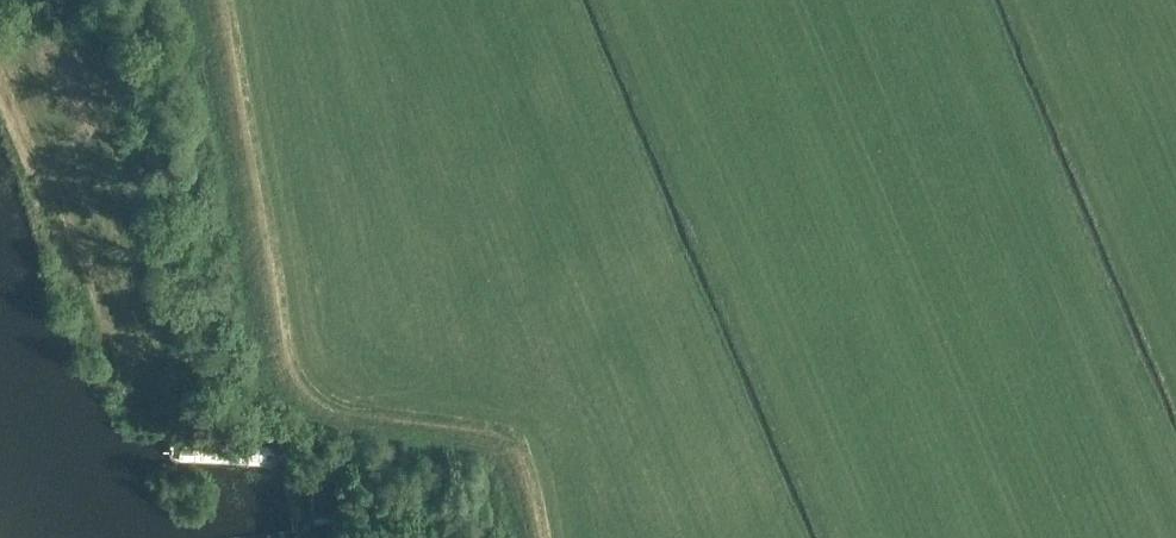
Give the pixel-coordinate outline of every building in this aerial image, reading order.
[(318,470),(317,480),(332,482),(333,471),(318,470)] [(331,484),(311,485),(313,508),(332,506),(331,484)]
